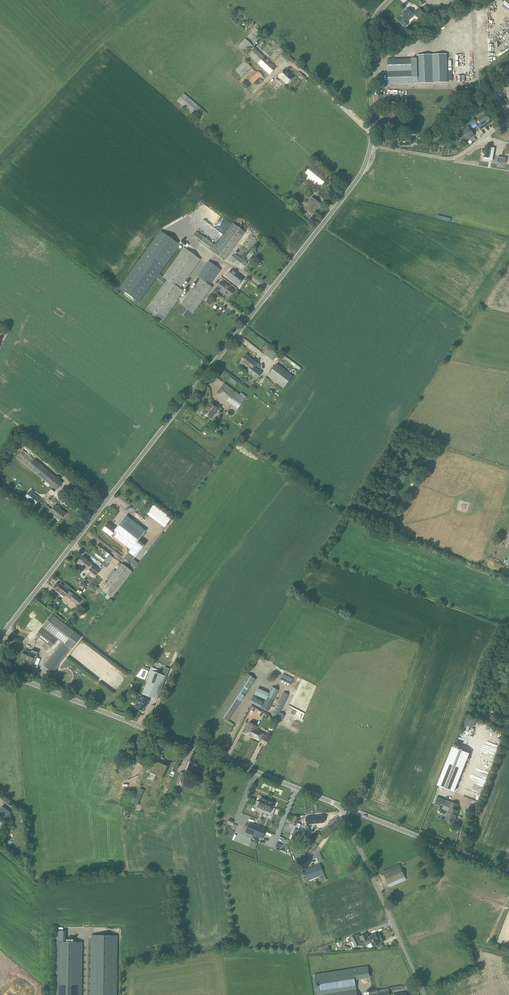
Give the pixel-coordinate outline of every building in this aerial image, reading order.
[(434,10),(433,11),(437,15),(444,9),(440,5),(438,7),(434,10)] [(401,23),(402,24),(402,27),(405,27),(407,25),(407,22),(406,21),(407,20),(408,21),(414,15),(408,9),(401,15),(397,18),(401,23)] [(419,19),(424,14),(419,9),(413,13),(419,19)] [(255,44),(263,35),(255,28),(247,37),(255,44)] [(252,50),(250,49),(253,46),(245,39),(237,48),(244,55),(249,50),(251,52),(248,55),(269,75),(276,68),(255,48),(252,50)] [(267,54),(272,48),(268,45),(263,50),(267,54)] [(275,62),(280,56),(288,63),(289,61),(291,62),(292,64),(293,63),(294,61),(284,52),(279,47),(270,58),(275,62)] [(412,58),(387,59),(388,84),(413,83),(418,83),(448,82),(447,54),(417,55),(417,74),(413,74),(412,58)] [(241,77),(251,67),(245,61),(235,71),(241,77)] [(479,68),(470,68),(471,72),(467,72),(467,82),(480,82),(479,68)] [(281,79),(279,81),(283,84),(285,83),(287,85),(293,78),(285,69),(278,76),(281,79)] [(253,83),(261,75),(258,71),(257,73),(255,71),(247,78),(253,83)] [(257,100),(264,91),(262,89),(255,98),(257,100)] [(200,121),(207,113),(183,93),(177,101),(200,121)] [(439,109),(438,114),(442,115),(441,117),(446,118),(447,110),(448,110),(448,107),(445,106),(445,110),(444,110),(442,109),(439,109)] [(480,123),(477,126),(478,126),(481,130),(491,123),(488,118),(485,114),(479,119),(478,120),(480,123)] [(395,121),(386,122),(387,128),(395,128),(398,127),(398,126),(404,126),(404,125),(407,125),(407,119),(404,119),(404,116),(398,117),(398,121),(395,121)] [(467,126),(459,132),(461,134),(458,136),(461,141),(464,139),(466,141),(471,137),(471,138),(474,136),(467,126)] [(443,141),(444,133),(436,132),(435,139),(443,141)] [(484,148),(483,151),(485,151),(484,157),(484,158),(491,159),(493,148),(485,146),(485,149),(484,148)] [(302,176),(319,189),(328,177),(312,164),(302,176)] [(315,209),(320,204),(312,198),(303,208),(311,214),(315,209)] [(232,223),(216,245),(196,231),(192,237),(209,249),(214,253),(224,261),(245,232),(232,223)] [(156,278),(164,284),(166,280),(162,277),(163,277),(159,274),(180,245),(160,231),(119,289),(125,293),(124,294),(132,300),(133,298),(139,302),(156,278)] [(248,244),(254,247),(259,239),(253,236),(248,244)] [(163,277),(162,277),(166,280),(164,284),(146,309),(163,321),(184,292),(180,289),(201,260),(184,247),(163,277)] [(251,251),(246,257),(250,260),(255,254),(251,251)] [(234,253),(229,260),(242,269),(247,263),(234,253)] [(188,321),(189,320),(193,314),(213,287),(210,285),(223,267),(211,258),(198,277),(200,279),(181,305),(176,311),(188,321)] [(238,286),(244,277),(232,269),(226,277),(232,282),(232,283),(236,285),(236,284),(238,286)] [(231,286),(229,284),(228,285),(222,281),(216,288),(226,296),(225,297),(228,299),(234,290),(230,287),(231,286)] [(264,358),(271,363),(275,358),(269,353),(264,358)] [(253,366),(253,367),(256,363),(246,355),(240,362),(249,368),(250,369),(253,366)] [(283,388),(293,376),(277,363),(267,376),(283,388)] [(261,373),(253,367),(253,366),(250,369),(249,368),(247,371),(256,379),(261,373)] [(216,394),(236,410),(245,399),(224,383),(216,394)] [(210,402),(202,413),(210,419),(218,409),(210,402)] [(23,450),(16,457),(55,490),(62,483),(23,450)] [(30,491),(25,498),(35,505),(40,499),(30,491)] [(60,520),(65,514),(54,506),(49,512),(60,520)] [(115,530),(107,524),(105,527),(104,526),(103,528),(104,529),(103,530),(106,532),(105,533),(106,535),(109,538),(111,536),(112,536),(111,535),(113,534),(115,535),(114,536),(131,549),(128,552),(134,557),(138,552),(132,547),(145,531),(126,516),(115,530)] [(110,561),(113,557),(109,554),(107,557),(105,560),(109,563),(110,561)] [(87,569),(91,564),(82,557),(77,563),(86,570),(87,569)] [(96,557),(95,558),(103,565),(104,564),(96,557)] [(112,598),(132,571),(121,563),(118,568),(101,590),(112,598)] [(60,584),(55,590),(64,597),(69,592),(68,591),(69,589),(64,585),(63,587),(60,584)] [(77,606),(81,601),(73,594),(69,600),(77,606)] [(42,627),(36,635),(49,645),(55,637),(62,642),(43,667),(52,674),(81,636),(52,614),(42,627)] [(34,619),(29,625),(35,630),(34,631),(36,632),(42,625),(34,619)] [(33,649),(31,652),(31,653),(28,652),(28,651),(25,650),(22,658),(31,662),(31,663),(34,664),(37,658),(36,657),(37,654),(37,655),(39,651),(33,649)] [(151,671),(142,694),(157,700),(166,677),(169,669),(165,667),(162,675),(159,674),(151,671)] [(247,673),(219,715),(228,721),(256,679),(247,673)] [(283,674),(279,682),(289,687),(293,679),(283,674)] [(268,711),(279,690),(272,687),(261,708),(268,711)] [(267,693),(257,689),(255,693),(265,698),(267,693)] [(285,715),(280,712),(289,695),(283,692),(272,715),(282,720),(285,715)] [(253,695),(250,702),(253,704),(260,708),(263,702),(256,698),(257,697),(253,695)] [(135,708),(141,710),(146,699),(141,697),(139,701),(137,700),(135,708)] [(263,734),(264,734),(256,730),(257,727),(250,723),(249,724),(248,724),(246,727),(247,728),(245,733),(245,734),(251,737),(251,736),(260,741),(262,738),(264,739),(264,740),(267,742),(270,736),(267,734),(266,735),(263,734)] [(469,754),(452,747),(437,785),(454,792),(469,754)] [(172,762),(167,778),(170,779),(175,763),(172,762)] [(152,765),(149,772),(154,774),(154,772),(164,776),(163,778),(168,767),(161,764),(159,763),(159,764),(158,765),(157,767),(152,765)] [(186,771),(198,776),(201,768),(196,766),(197,765),(190,763),(186,771)] [(109,767),(105,778),(113,782),(118,770),(109,767)] [(177,779),(176,784),(179,785),(181,781),(182,781),(185,774),(180,772),(177,779)] [(141,785),(134,802),(141,804),(148,787),(141,785)] [(444,806),(446,800),(437,797),(435,802),(444,806)] [(274,803),(261,798),(259,802),(257,801),(255,806),(257,807),(256,809),(269,815),(270,812),(273,813),(275,809),(272,808),(274,803)] [(453,824),(458,811),(456,810),(458,805),(451,802),(449,808),(450,808),(445,820),(453,824)] [(323,815),(305,817),(306,824),(324,822),(323,815)] [(248,825),(245,832),(253,835),(256,828),(248,825)] [(256,828),(253,835),(262,839),(265,831),(256,828)] [(307,851),(312,854),(318,845),(324,837),(319,834),(313,842),(307,851)] [(309,847),(308,842),(300,843),(301,850),(307,850),(307,847),(309,847)] [(310,868),(303,871),(308,881),(319,877),(321,883),(327,881),(324,874),(321,869),(319,864),(316,865),(313,867),(310,868)] [(382,872),(388,884),(405,877),(399,864),(382,872)] [(66,942),(66,931),(56,931),(56,942),(66,942)] [(366,933),(358,936),(363,947),(371,943),(369,937),(366,933)] [(376,934),(369,937),(371,943),(373,947),(380,944),(378,940),(379,940),(376,934)] [(91,935),(90,994),(116,994),(117,936),(91,935)] [(350,938),(355,948),(360,945),(355,935),(350,938)] [(56,942),(55,994),(81,994),(82,942),(66,942),(56,942)] [(354,976),(353,969),(315,974),(316,982),(318,994),(319,994),(356,989),(354,976)]
